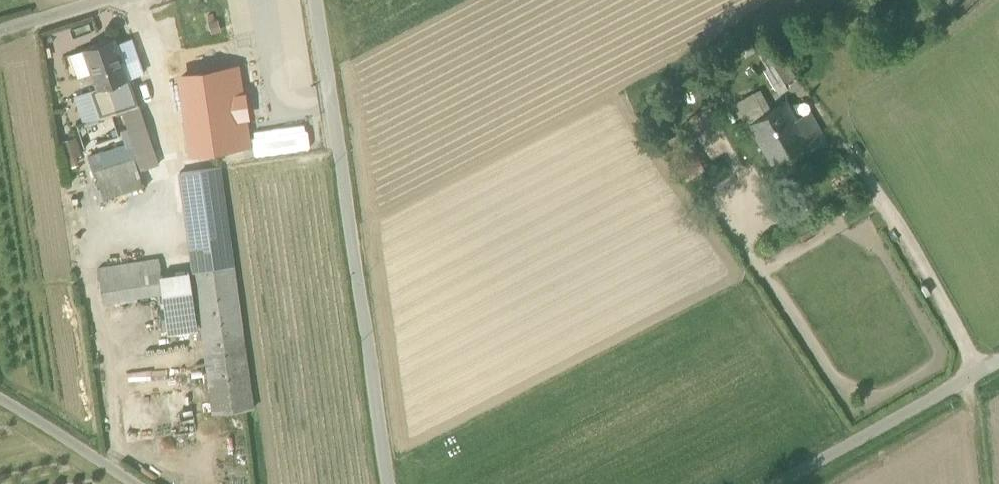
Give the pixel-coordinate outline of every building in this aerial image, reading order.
[(99,88),(129,78),(117,43),(115,37),(84,48),(98,89),(99,88)] [(132,38),(117,43),(129,78),(144,73),(132,38)] [(772,58),(787,80),(798,73),(783,50),(772,58)] [(249,141),(238,68),(225,70),(236,143),(249,141)] [(182,76),(193,150),(236,143),(225,70),(182,76)] [(129,78),(99,88),(108,115),(123,110),(138,104),(129,78)] [(102,117),(108,115),(99,88),(98,89),(93,90),(102,117)] [(737,101),(749,123),(757,118),(745,97),(737,101)] [(749,123),(771,163),(808,140),(795,116),(788,102),(757,118),(749,123)] [(95,169),(104,199),(144,186),(139,171),(158,164),(138,104),(123,110),(138,155),(95,169)] [(795,116),(808,140),(820,133),(806,109),(795,116)] [(715,120),(721,130),(730,125),(723,114),(715,120)] [(180,172),(186,212),(225,206),(220,167),(180,172)] [(202,270),(234,266),(225,206),(186,212),(193,264),(201,263),(202,270)] [(163,293),(166,314),(195,310),(189,272),(168,275),(165,257),(98,268),(104,301),(163,293)] [(194,271),(214,414),(253,409),(234,266),(202,270),(194,271)] [(199,333),(195,310),(166,314),(169,337),(199,333)]
